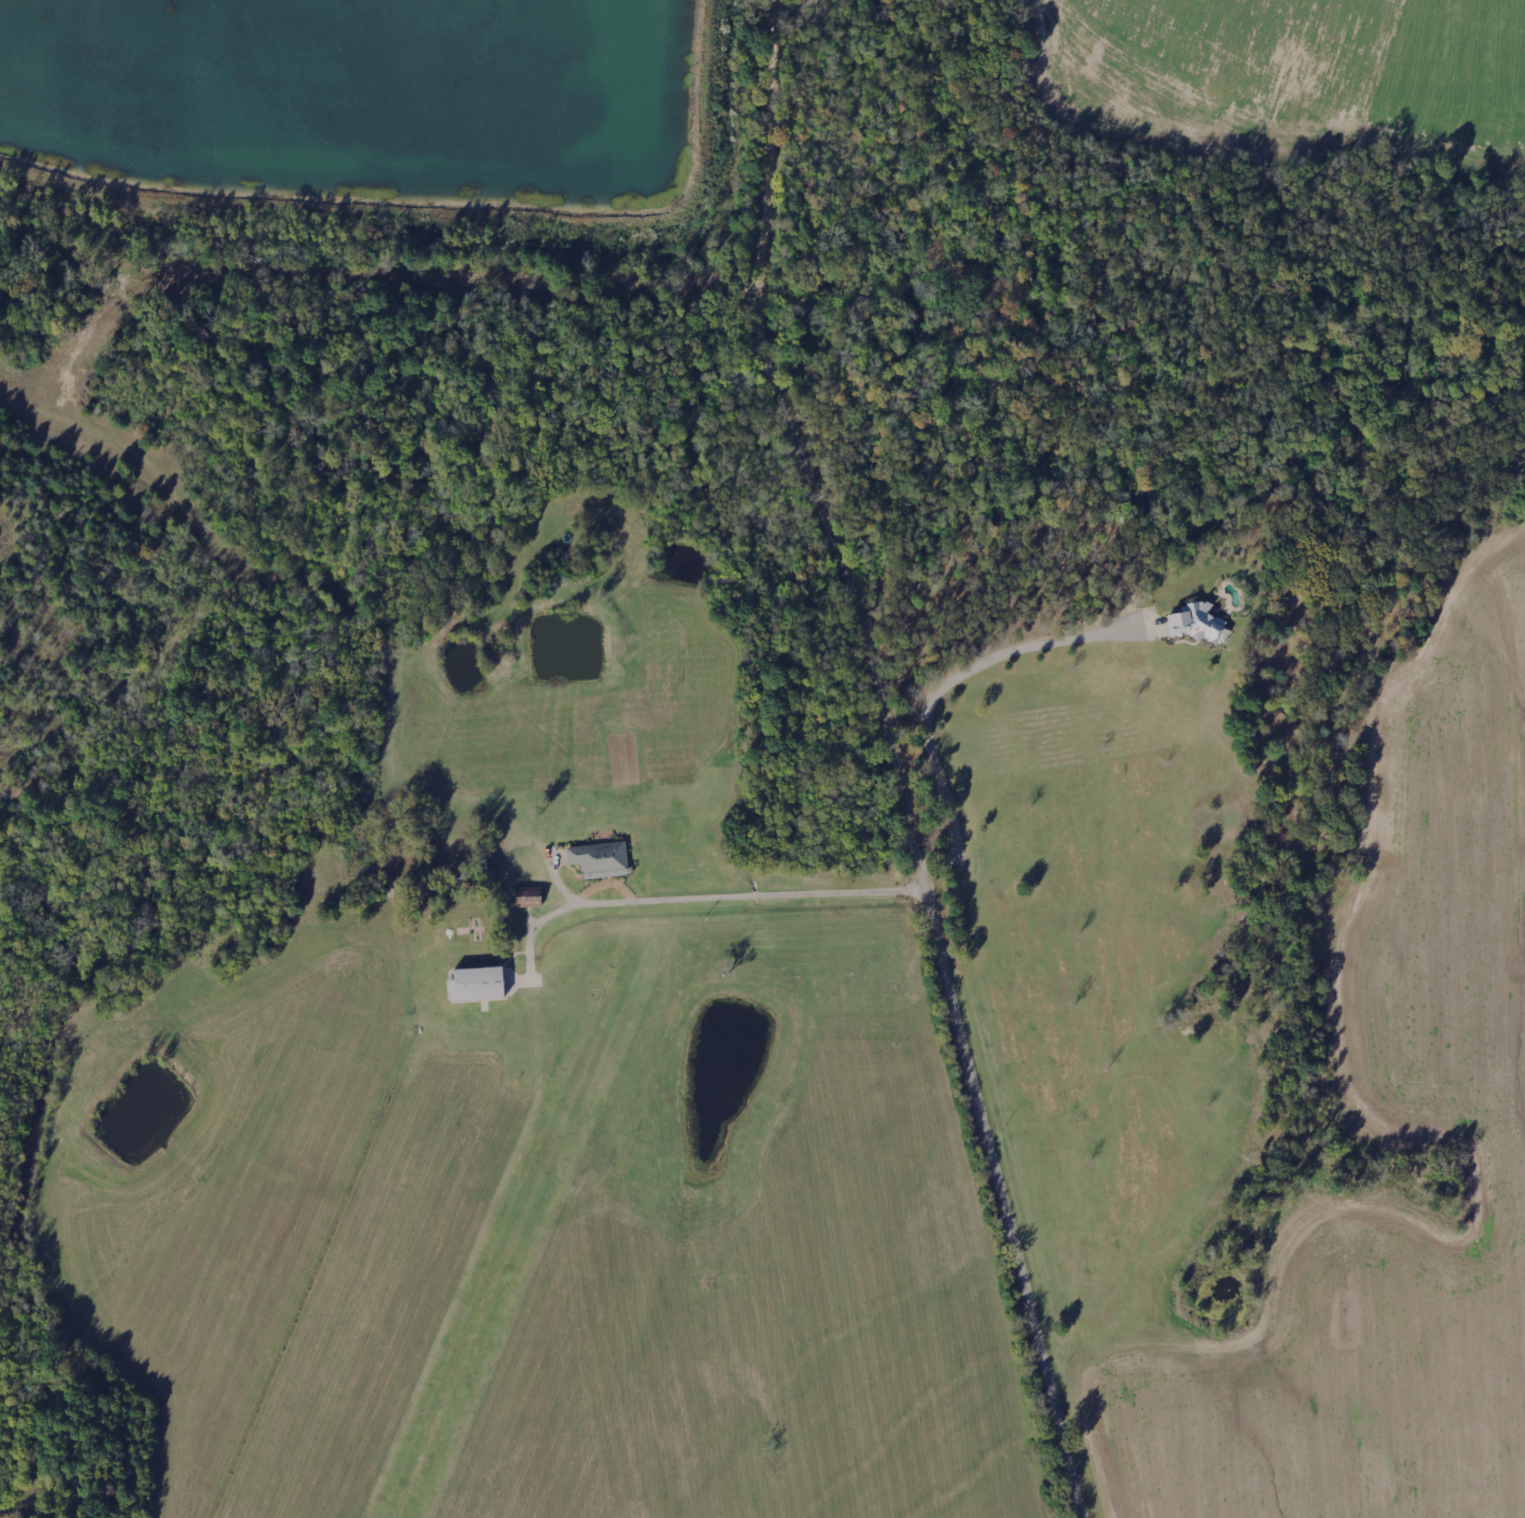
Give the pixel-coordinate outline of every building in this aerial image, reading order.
[(1171,644),(1227,635),(1224,617),(1211,619),(1208,603),(1165,610),(1171,644)] [(582,881),(627,874),(623,841),(566,849),(568,865),(580,864),(582,881)] [(540,907),(539,888),(519,889),(519,897),(511,898),(511,908),(540,907)] [(451,1001),(500,999),(499,967),(449,969),(451,1001)]
